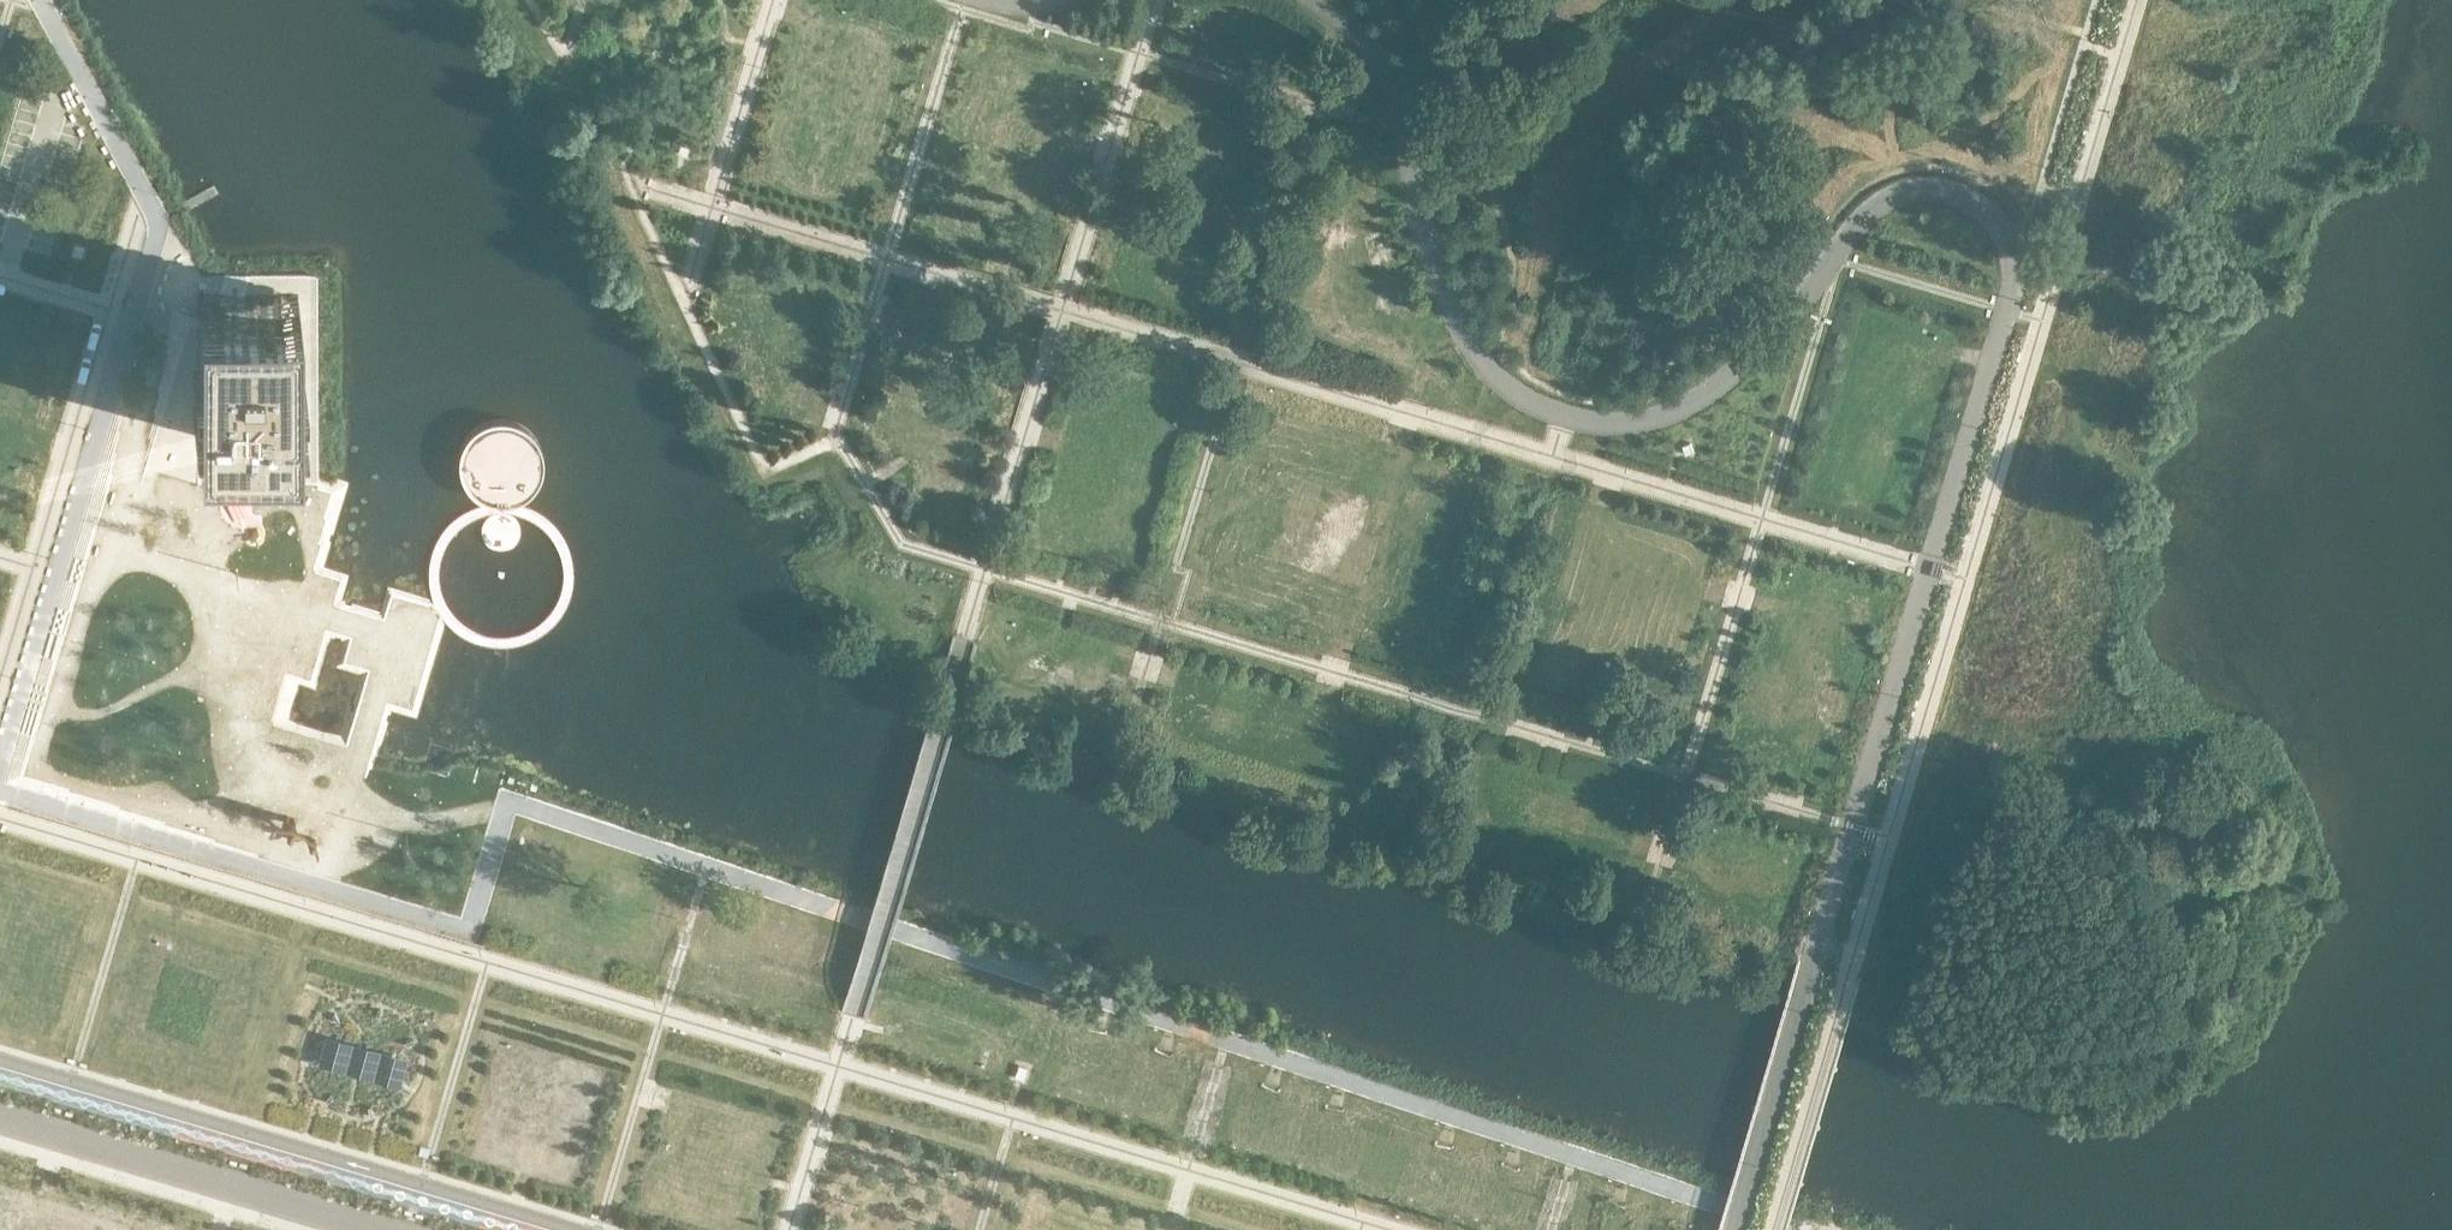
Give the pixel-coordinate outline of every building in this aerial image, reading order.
[(298,294),(197,294),(197,436),(198,436),(198,484),(297,484),(297,436),(298,436),(298,294)] [(468,437),(460,456),(462,477),(474,495),(494,504),(501,505),(508,504),(522,499),(535,487),(542,470),(540,448),(527,431),(507,422),(486,424),(468,437)] [(363,1045),(325,1036),(317,1064),(360,1075),(399,1085),(406,1056),(363,1045)]
